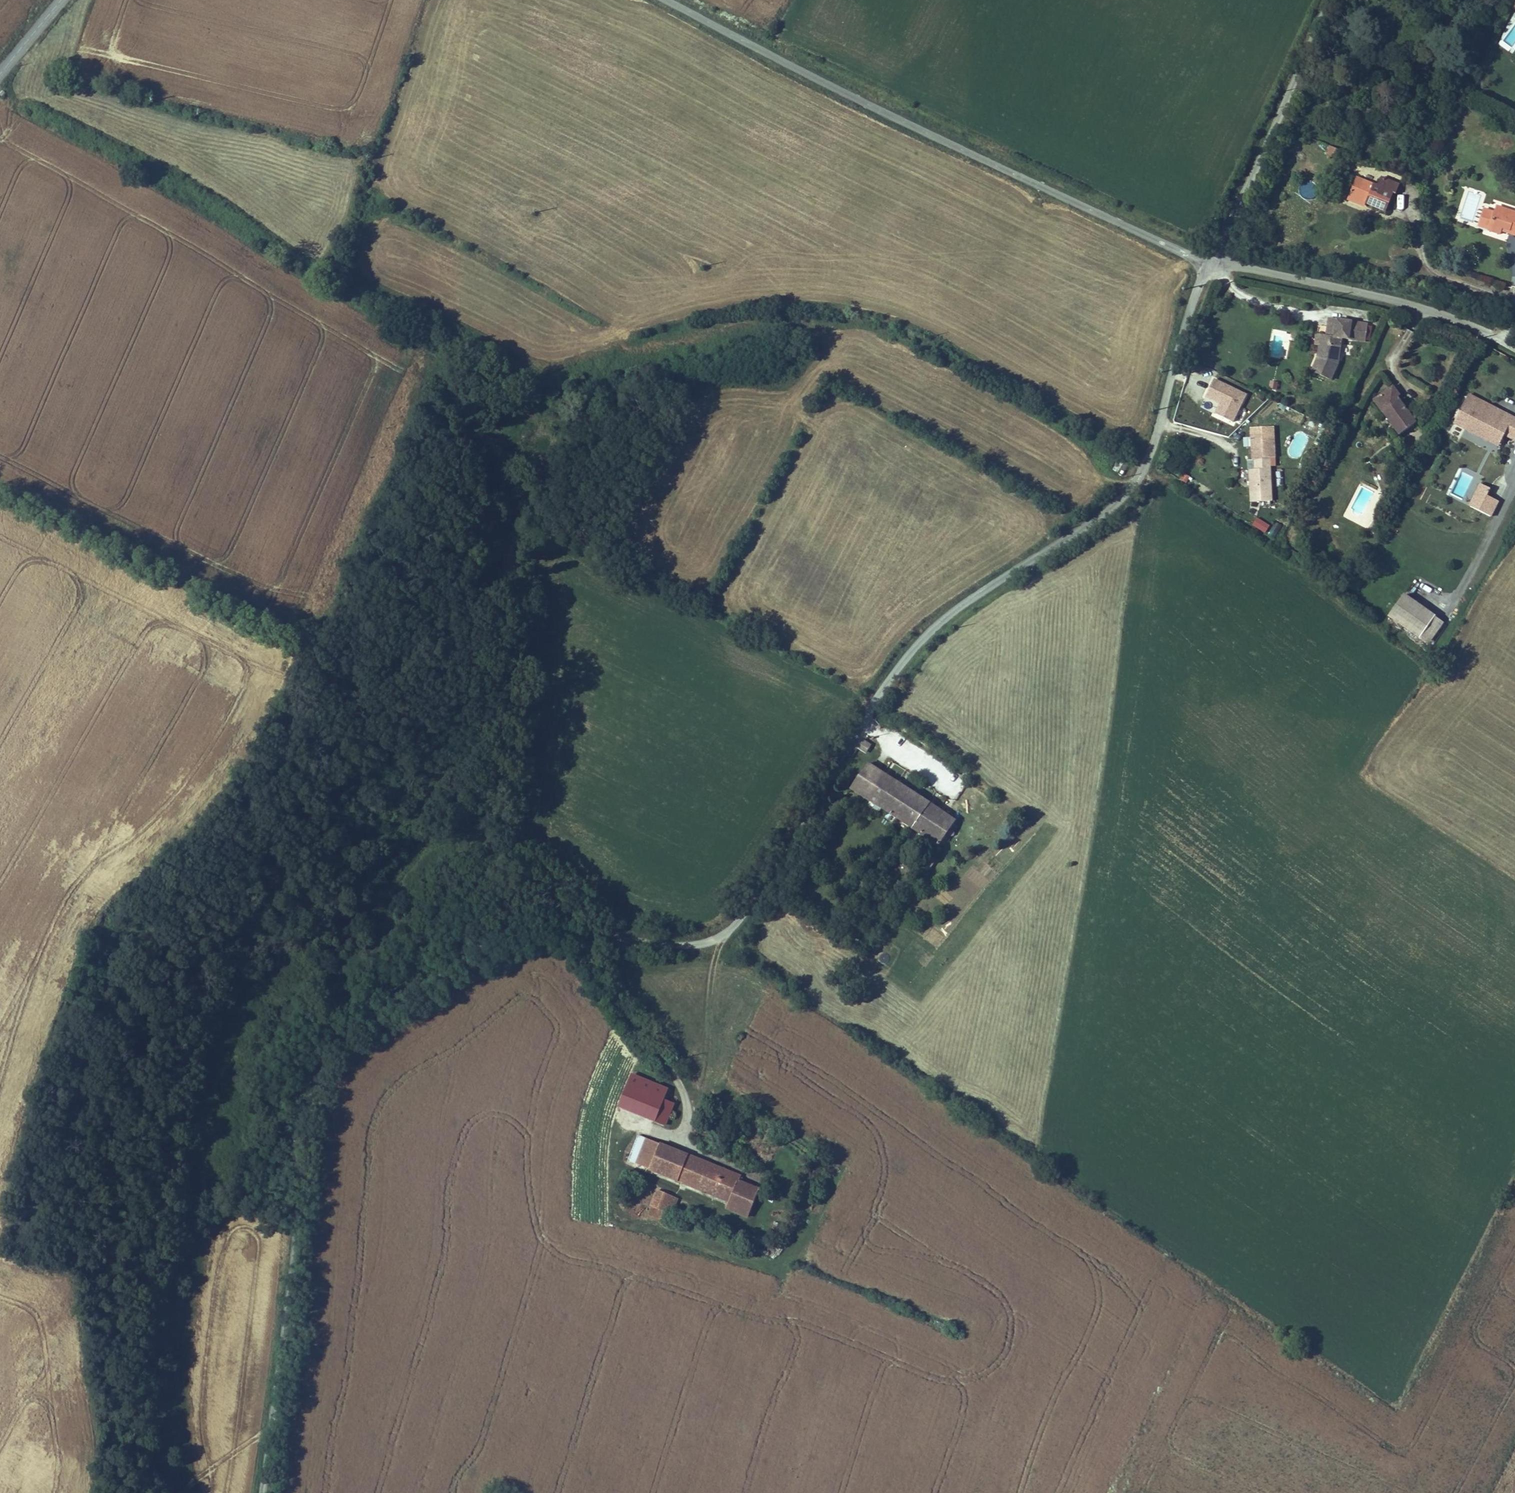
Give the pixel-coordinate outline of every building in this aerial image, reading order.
[(1326,154),(1335,157),(1338,148),(1329,145),(1326,154)] [(1358,194),(1379,204),(1388,185),(1391,186),(1395,178),(1377,169),(1372,179),(1351,169),(1343,187),(1358,194)] [(1358,194),(1343,187),(1342,190),(1357,196),(1358,194)] [(1503,202),(1492,199),(1491,204),(1502,207),(1503,202)] [(1485,222),(1490,205),(1481,202),(1476,219),(1485,222)] [(1503,202),(1502,207),(1491,204),(1490,205),(1485,222),(1485,223),(1499,227),(1500,224),(1501,220),(1508,222),(1507,226),(1514,228),(1514,205),(1503,202)] [(1342,318),(1326,316),(1325,324),(1341,327),(1342,318)] [(1366,322),(1342,318),(1341,327),(1325,324),(1323,333),(1319,333),(1318,341),(1316,341),(1315,357),(1308,370),(1328,378),(1336,361),(1339,335),(1364,339),(1366,322)] [(1318,341),(1319,333),(1313,333),(1311,357),(1315,357),(1316,341),(1318,341)] [(1214,379),(1205,397),(1219,406),(1215,414),(1233,423),(1248,394),(1214,379)] [(1392,386),(1370,401),(1398,440),(1417,427),(1398,399),(1400,398),(1392,386)] [(1468,396),(1451,429),(1499,453),(1505,440),(1514,445),(1514,444),(1514,419),(1468,396)] [(1273,434),(1272,426),(1249,427),(1250,435),(1273,434)] [(1273,500),(1271,456),(1273,455),(1273,434),(1250,435),(1251,456),(1253,456),(1254,467),(1249,467),(1250,500),(1273,500)] [(1479,484),(1468,506),(1491,518),(1498,502),(1487,497),(1490,489),(1479,484)] [(1444,623),(1403,596),(1386,622),(1426,649),(1444,623)] [(858,749),(866,753),(871,743),(863,739),(858,749)] [(844,781),(860,795),(876,769),(857,761),(844,781)] [(948,814),(876,769),(860,795),(932,840),(948,814)] [(924,853),(916,849),(910,860),(917,864),(924,853)] [(929,857),(924,853),(917,864),(923,868),(929,857)] [(616,1095),(663,1113),(670,1092),(660,1088),(664,1077),(629,1063),(616,1095)] [(729,1201),(757,1212),(768,1184),(741,1174),(743,1168),(644,1127),(634,1155),(731,1195),(729,1201)] [(676,1199),(656,1192),(651,1204),(671,1212),(676,1199)]
